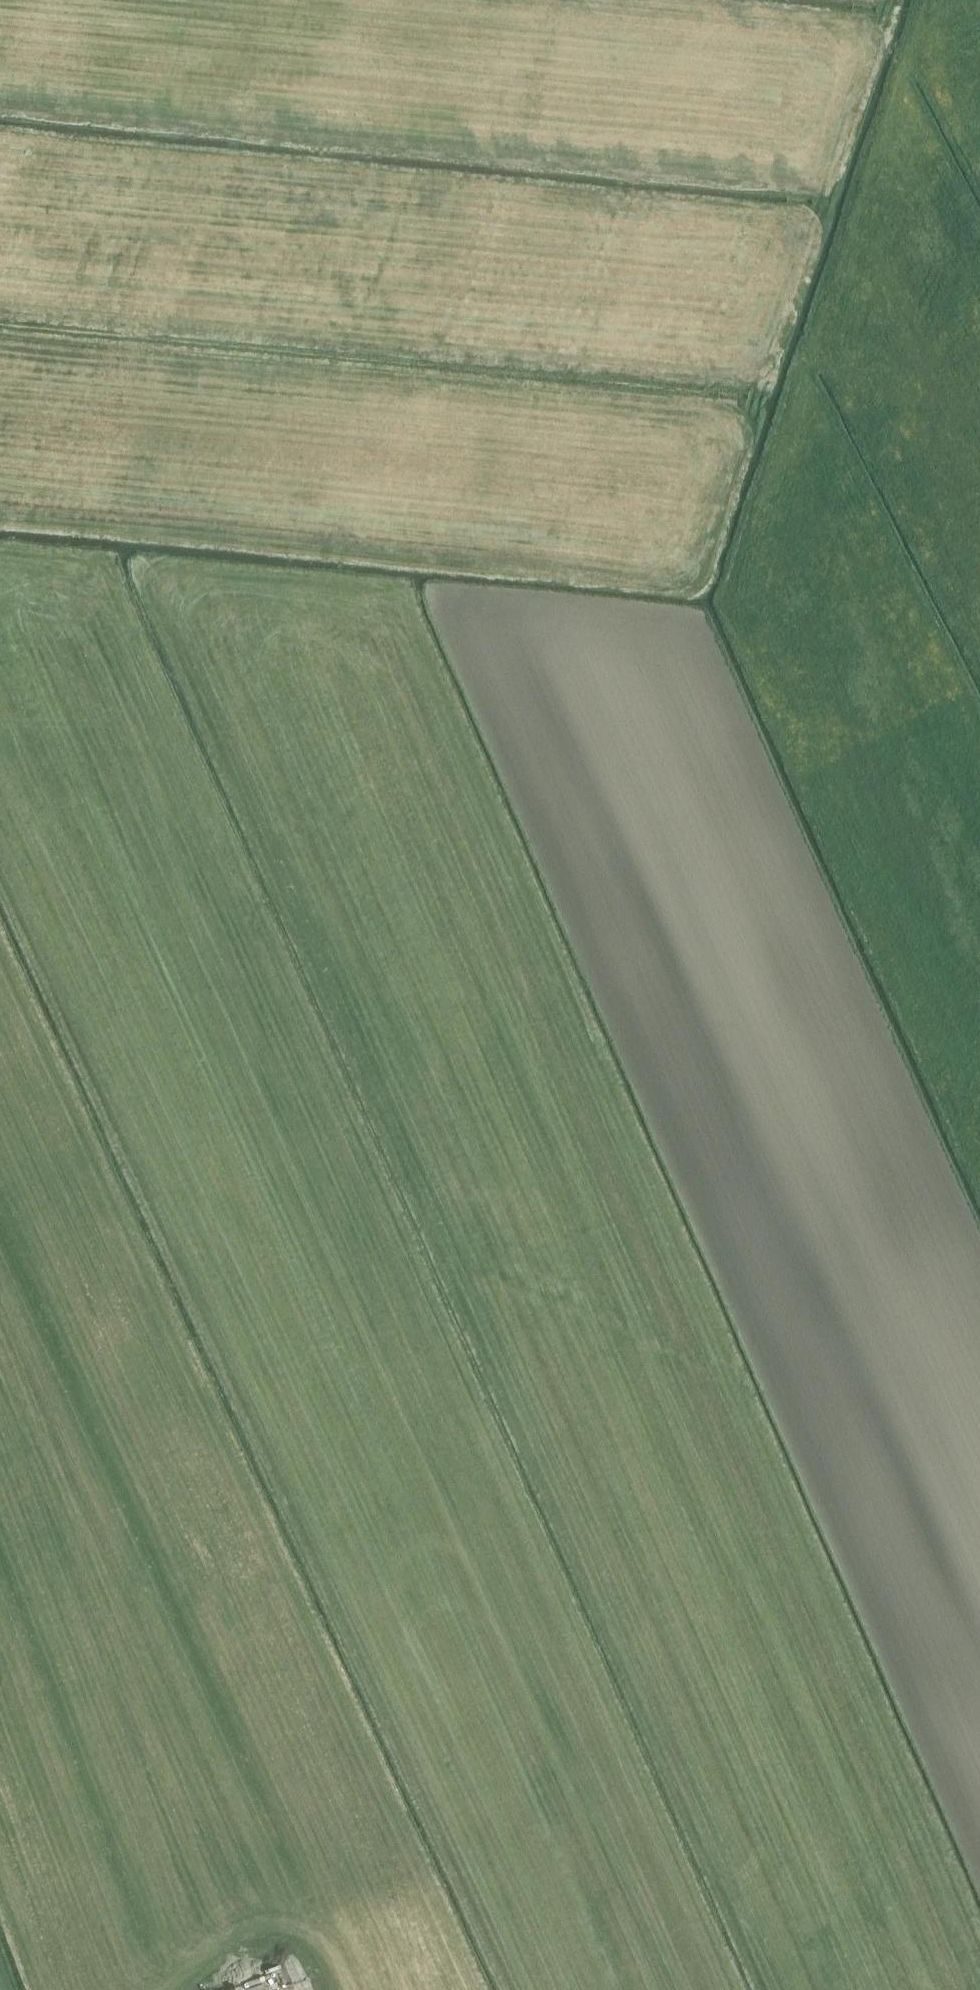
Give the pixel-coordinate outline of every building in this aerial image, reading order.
[(232,1987),(233,1989),(274,1989),(268,1974),(232,1987)]
